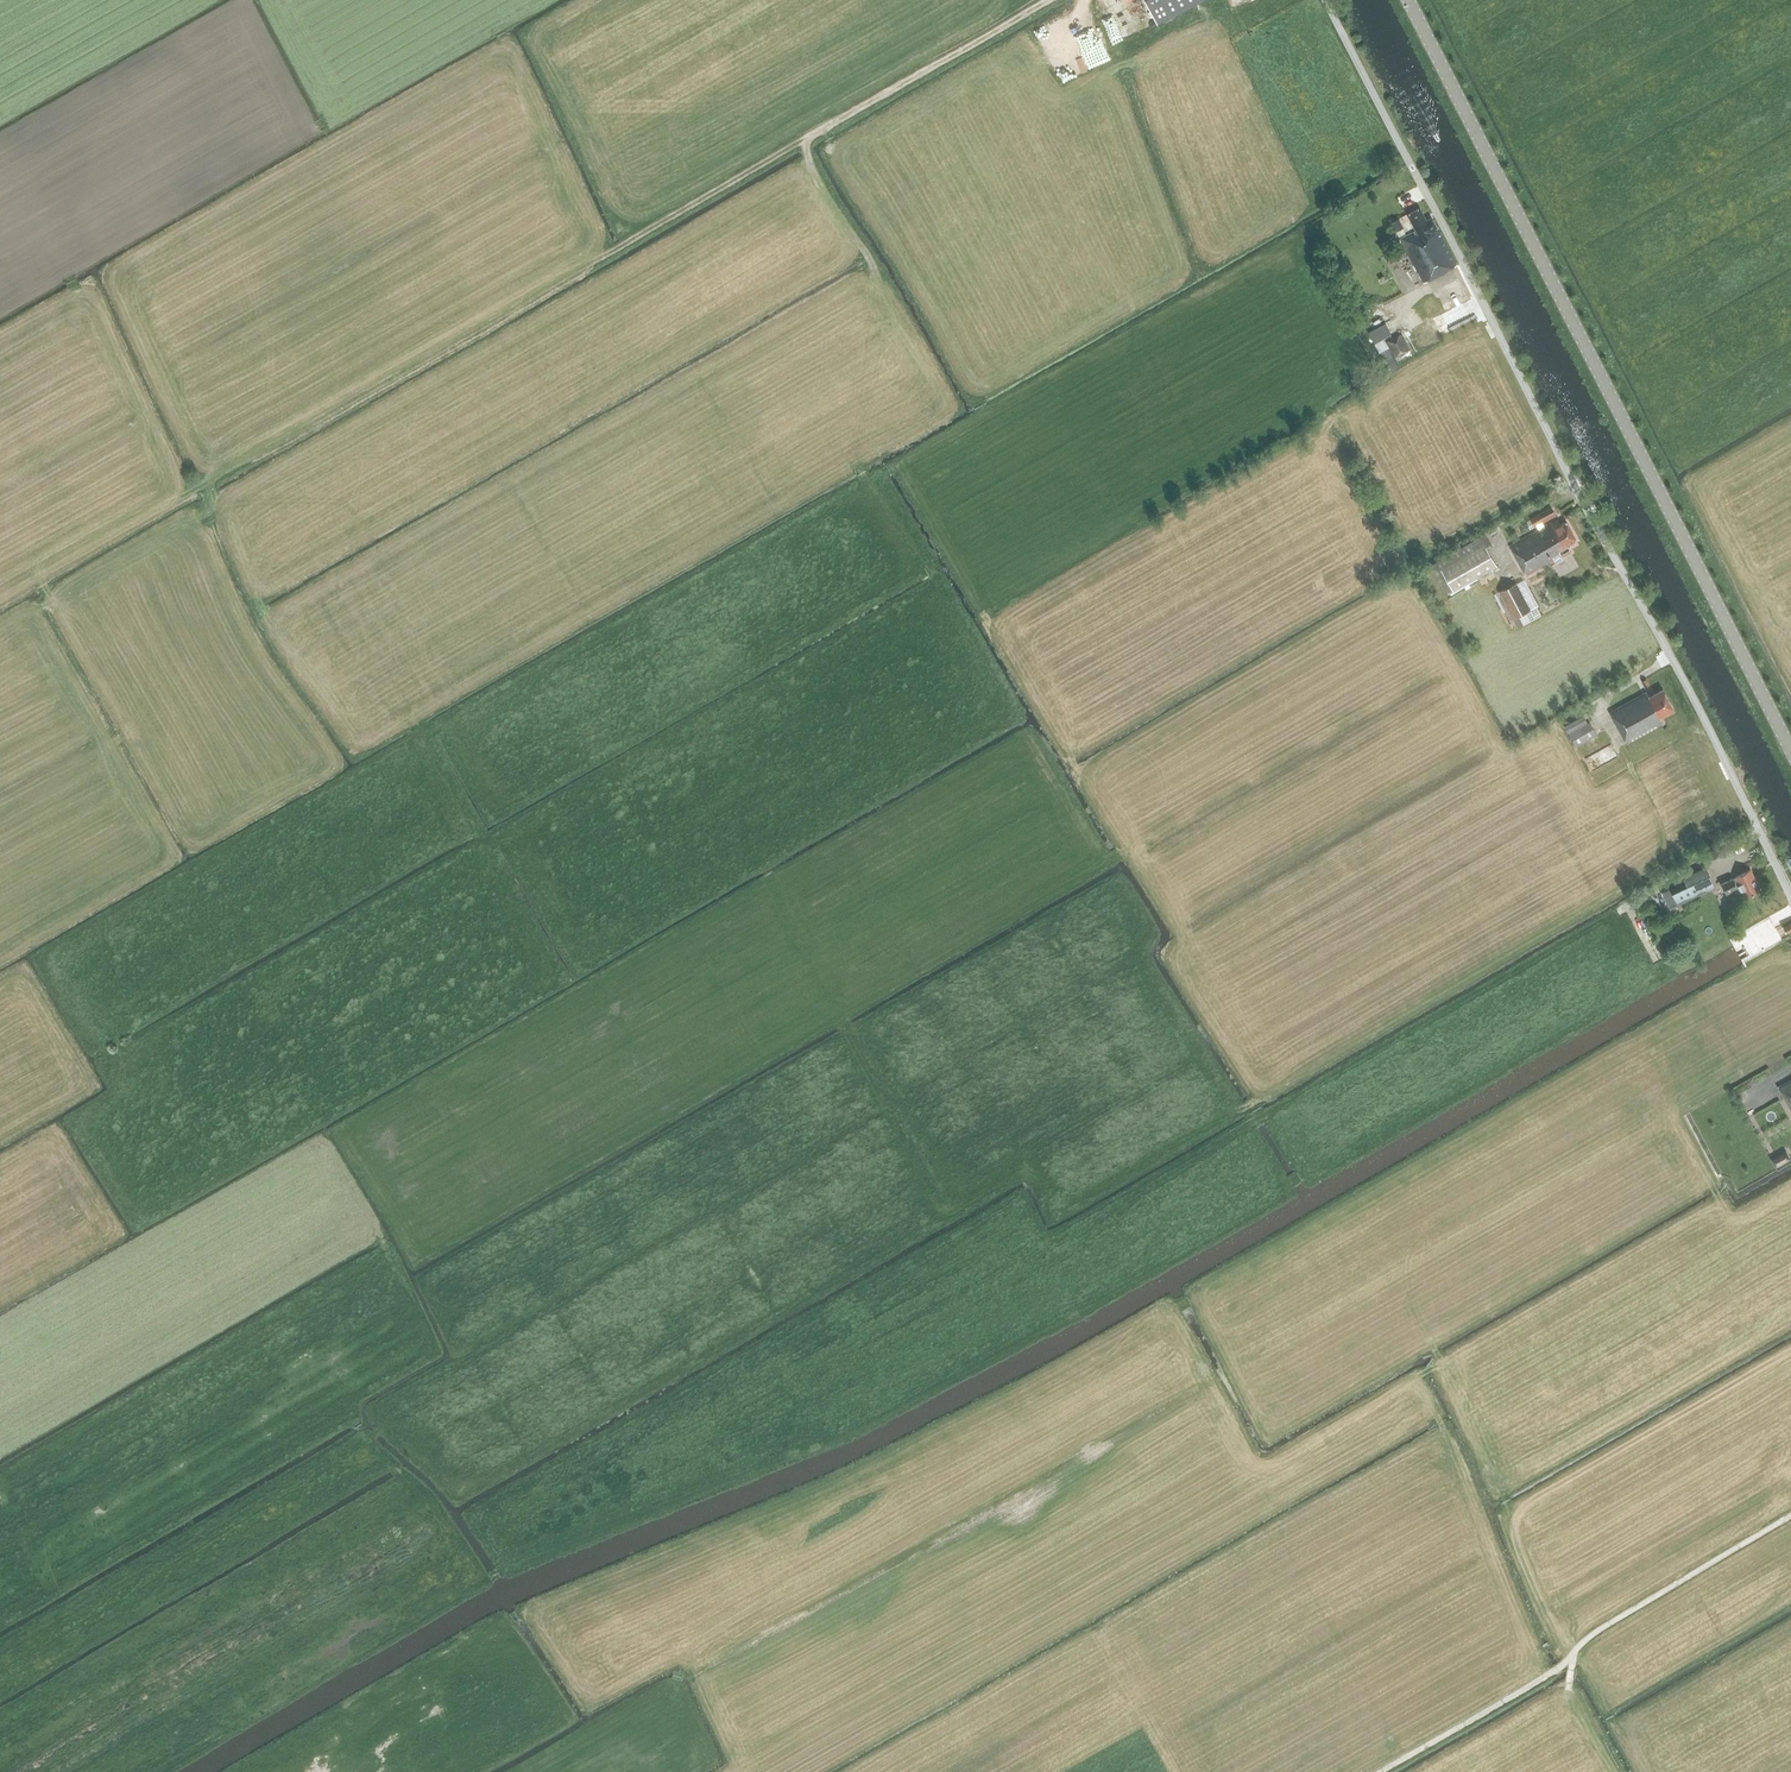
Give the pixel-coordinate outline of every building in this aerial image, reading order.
[(1132,32),(1151,24),(1141,0),(1119,0),(1132,32)] [(1157,24),(1204,0),(1144,0),(1157,24)] [(1423,283),(1456,265),(1431,218),(1426,221),(1419,208),(1407,215),(1415,231),(1399,239),(1423,283)] [(1405,216),(1393,222),(1399,234),(1411,228),(1405,216)] [(1385,323),(1368,332),(1373,342),(1390,333),(1385,323)] [(1395,357),(1409,350),(1406,346),(1400,334),(1387,342),(1393,353),(1395,357)] [(1550,507),(1526,521),(1531,529),(1555,515),(1550,507)] [(1566,546),(1576,540),(1575,539),(1565,522),(1555,528),(1551,522),(1509,546),(1527,576),(1554,561),(1552,557),(1559,553),(1561,557),(1570,552),(1566,546)] [(1445,596),(1496,566),(1487,551),(1492,548),(1484,532),(1427,565),(1445,596)] [(1535,606),(1530,609),(1516,582),(1498,592),(1517,628),(1540,616),(1535,606)] [(1660,718),(1674,711),(1663,690),(1648,697),(1646,692),(1610,711),(1626,742),(1659,725),(1663,723),(1660,718)] [(1567,733),(1587,723),(1582,715),(1563,726),(1567,733)] [(1568,734),(1575,747),(1596,735),(1589,722),(1568,734)] [(1661,891),(1669,909),(1715,887),(1705,867),(1683,878),(1684,880),(1661,891)] [(1744,897),(1759,890),(1750,870),(1721,884),(1726,894),(1736,889),(1740,896),(1743,895),(1744,897)] [(1783,927),(1786,932),(1790,929),(1790,923),(1783,927)] [(1778,1087),(1790,1110),(1790,1080),(1778,1087)] [(1790,1159),(1790,1150),(1787,1144),(1772,1153),(1780,1166),(1790,1159)]
